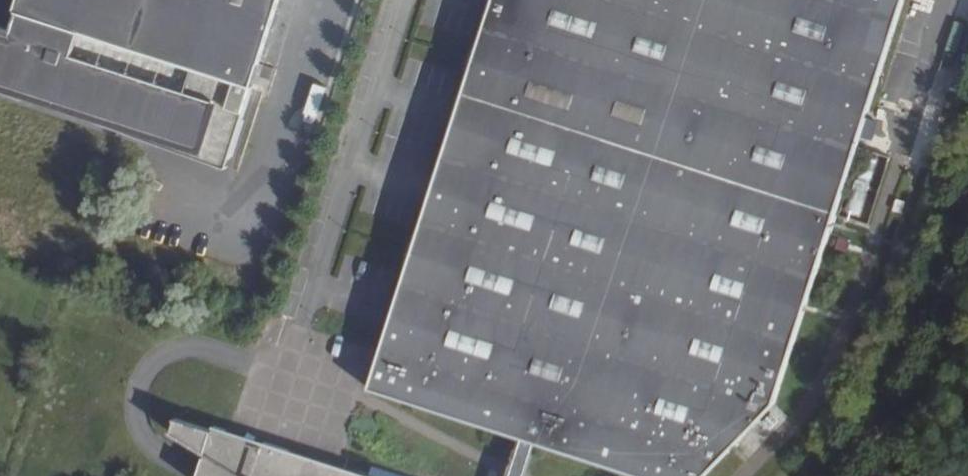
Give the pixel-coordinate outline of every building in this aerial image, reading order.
[(199,151),(217,93),(183,83),(188,71),(250,90),(279,0),(18,0),(13,14),(20,17),(16,30),(0,24),(0,87),(199,151)] [(381,392),(533,440),(551,445),(653,475),(721,475),(786,411),(911,0),(502,0),(381,392)] [(223,428),(220,435),(182,423),(177,437),(214,455),(207,475),(378,475),(223,428)] [(533,440),(522,475),(542,475),(551,445),(533,440)]
